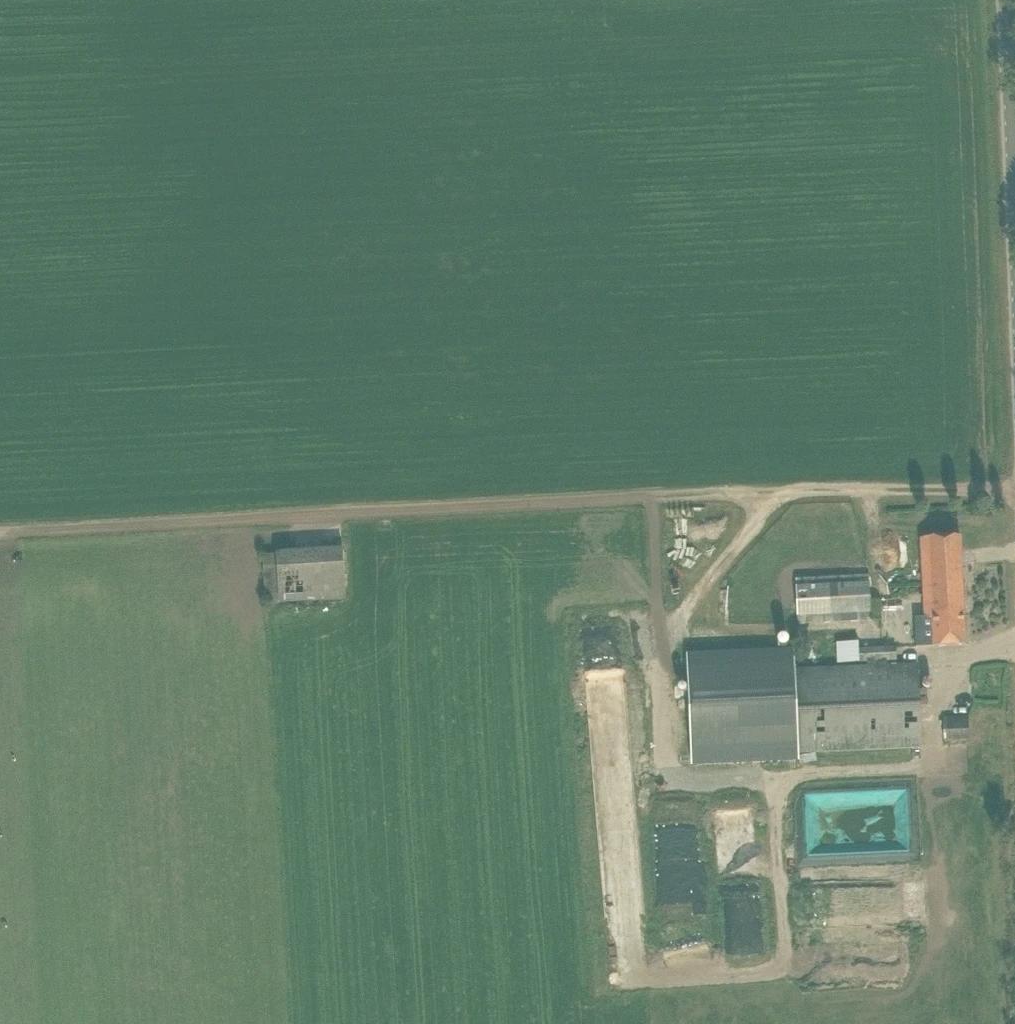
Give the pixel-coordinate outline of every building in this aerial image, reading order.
[(920,539),(924,619),(915,619),(916,648),(965,646),(959,537),(920,539)] [(262,554),(265,604),(345,601),(343,550),(262,554)] [(795,579),(798,626),(871,621),(868,574),(795,579)] [(897,661),(896,647),(846,650),(848,663),(897,661)] [(921,748),(917,665),(794,671),(793,654),(686,659),(691,762),(798,757),(798,754),(921,748)] [(969,714),(943,717),(946,740),(972,736),(969,714)]
